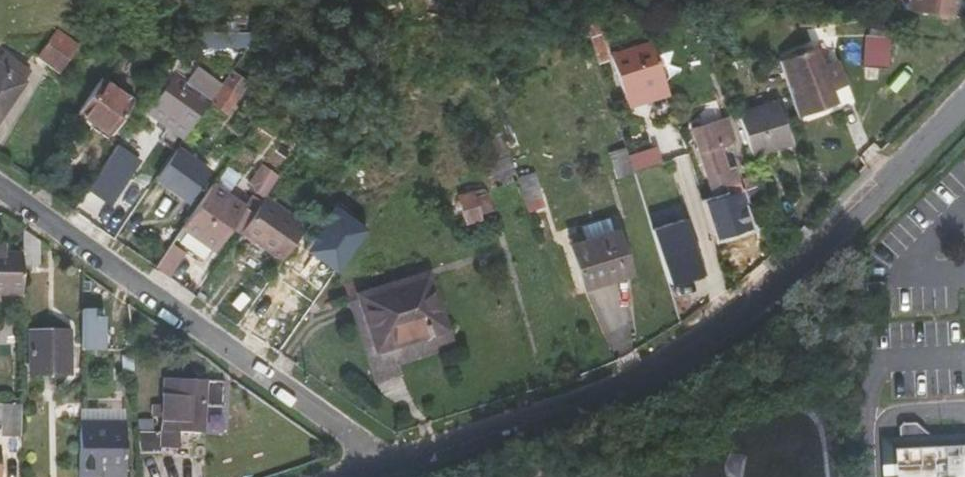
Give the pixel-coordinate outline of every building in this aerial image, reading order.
[(60,30),(41,56),(64,73),(82,46),(60,30)] [(890,35),(868,32),(863,64),(888,67),(890,35)] [(609,58),(601,33),(594,35),(602,60),(609,58)] [(828,38),(790,54),(813,110),(838,99),(833,86),(847,80),(828,38)] [(654,40),(614,52),(614,58),(660,57),(654,40)] [(666,78),(660,57),(614,58),(629,102),(645,97),(641,86),(635,66),(653,60),(660,80),(666,78)] [(653,60),(635,66),(641,86),(660,80),(653,60)] [(24,82),(0,65),(0,116),(24,82)] [(162,98),(152,112),(187,137),(216,96),(226,83),(211,73),(205,82),(202,86),(181,71),(162,98)] [(229,83),(220,97),(234,106),(244,93),(243,92),(248,84),(236,77),(231,84),(229,83)] [(106,79),(83,113),(114,135),(137,102),(106,79)] [(641,86),(645,97),(664,91),(660,80),(641,86)] [(740,113),(753,155),(792,143),(779,100),(740,113)] [(701,150),(715,197),(735,191),(730,176),(741,173),(738,164),(727,167),(720,143),(736,139),(729,115),(695,125),(702,150),(701,150)] [(520,178),(519,175),(508,137),(503,139),(504,144),(497,146),(501,158),(492,161),(498,184),(520,178)] [(113,204),(144,158),(120,142),(90,188),(113,204)] [(181,146),(160,175),(190,196),(211,167),(181,146)] [(613,151),(621,174),(636,170),(629,146),(613,151)] [(267,196),(281,173),(264,163),(250,185),(267,196)] [(520,178),(526,200),(544,195),(536,170),(519,175),(520,178)] [(767,199),(760,176),(745,180),(752,203),(767,199)] [(103,228),(116,238),(116,237),(151,189),(138,180),(103,228)] [(243,231),(253,217),(216,189),(180,236),(208,256),(215,247),(216,248),(234,224),(243,231)] [(475,189),(459,193),(467,220),(483,215),(482,210),(491,207),(487,192),(477,194),(475,189)] [(707,201),(719,241),(753,230),(740,191),(707,201)] [(243,231),(284,261),(309,226),(268,197),(253,217),(243,231)] [(703,268),(670,278),(671,282),(708,271),(690,213),(686,215),(703,268)] [(670,278),(703,268),(686,215),(653,225),(670,278)] [(598,221),(568,230),(585,287),(632,272),(619,227),(602,233),(598,221)] [(24,228),(24,253),(23,264),(40,264),(41,239),(24,228)] [(157,266),(170,276),(188,252),(174,242),(157,266)] [(23,294),(23,264),(24,253),(5,253),(0,253),(0,294),(23,294)] [(429,268),(349,293),(373,368),(451,343),(429,268)] [(84,349),(106,350),(107,317),(95,317),(95,309),(84,309),(84,349)] [(31,332),(31,373),(72,374),(73,332),(31,332)] [(182,430),(185,381),(168,380),(166,430),(182,430)] [(226,409),(227,384),(185,381),(182,430),(203,431),(204,408),(226,409)] [(4,441),(20,441),(21,408),(5,408),(0,408),(0,433),(4,433),(4,441)] [(903,460),(896,460),(897,476),(964,476),(964,441),(936,442),(936,434),(917,416),(906,417),(901,422),(901,444),(903,460)] [(81,476),(128,476),(127,428),(83,426),(81,476)] [(182,430),(166,430),(165,436),(142,438),(145,468),(172,465),(171,447),(181,447),(182,430)]
